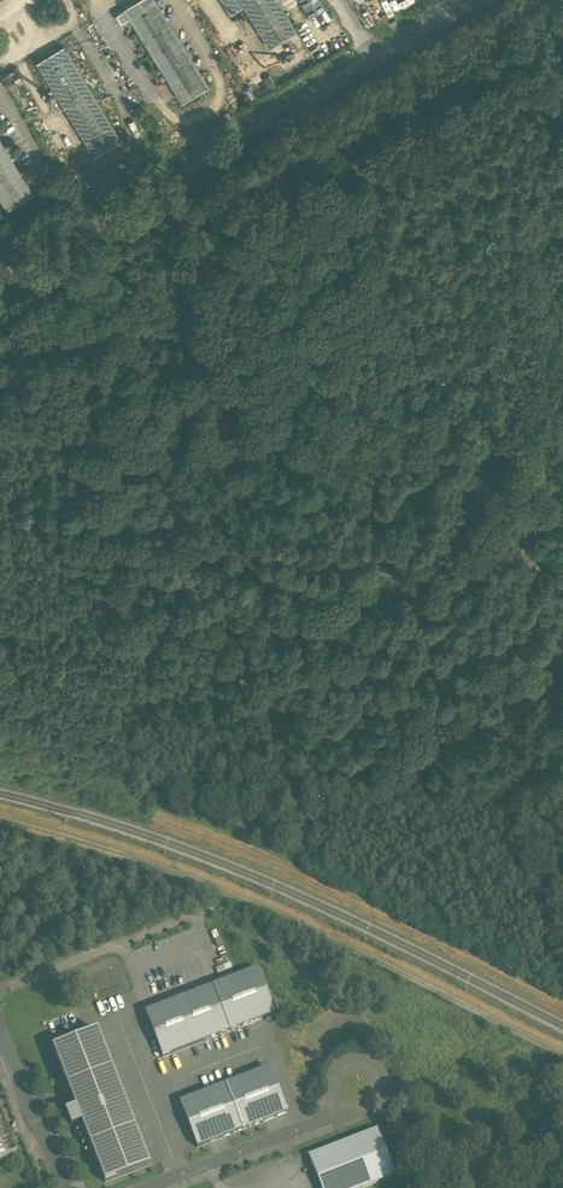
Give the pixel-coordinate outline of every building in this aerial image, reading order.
[(156,0),(136,0),(124,7),(125,9),(130,17),(182,102),(209,85),(156,0)] [(277,0),(222,0),(231,14),(244,5),(270,47),(296,31),(277,0)] [(320,0),(301,0),(311,16),(324,8),(320,0)] [(378,22),(397,11),(391,0),(381,0),(369,7),(378,22)] [(125,9),(116,14),(121,22),(130,17),(125,9)] [(121,139),(63,46),(37,62),(95,156),(121,139)] [(0,140),(0,198),(7,210),(33,193),(0,140)] [(257,970),(145,1014),(162,1059),(275,1015),(257,970)] [(150,1166),(98,1032),(53,1049),(76,1109),(66,1113),(71,1128),(81,1124),(105,1184),(150,1166)] [(270,1068),(180,1104),(198,1149),(287,1113),(270,1068)] [(17,1157),(0,1114),(0,1163),(17,1157)] [(308,1157),(320,1187),(364,1187),(395,1176),(377,1130),(308,1157)]
